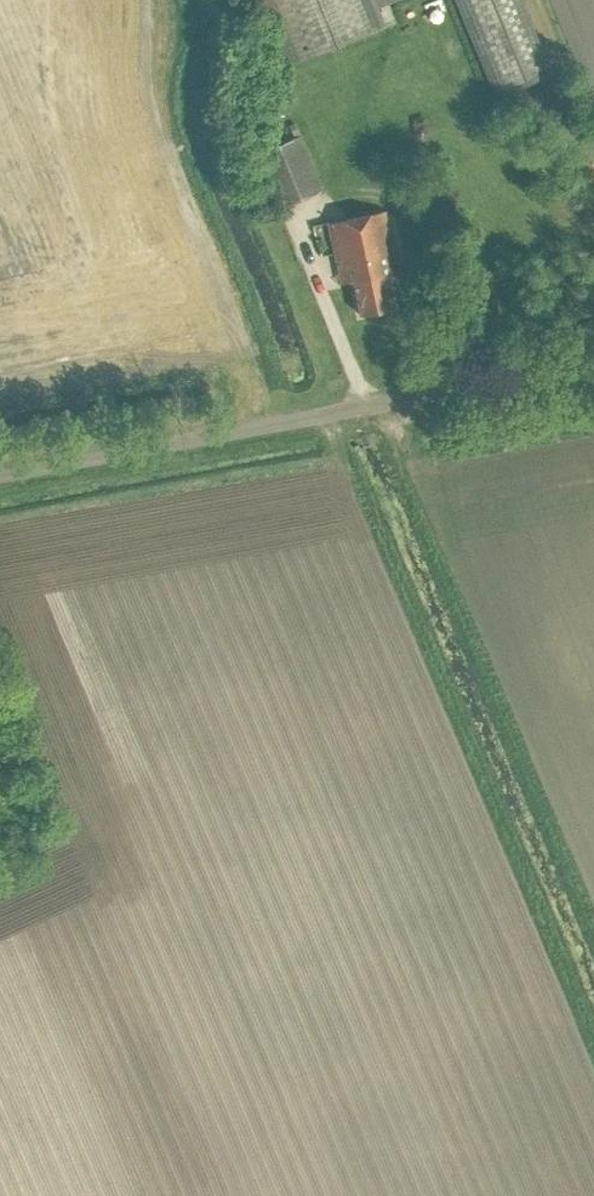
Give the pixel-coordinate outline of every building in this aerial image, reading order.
[(386,22),(378,3),(387,0),(259,0),(285,63),(386,22)] [(494,96),(552,72),(522,0),(455,0),(494,96)] [(301,137),(259,155),(280,204),(322,186),(301,137)] [(395,308),(388,271),(399,269),(389,210),(331,221),(341,274),(348,273),(350,281),(356,279),(362,314),(395,308)]
